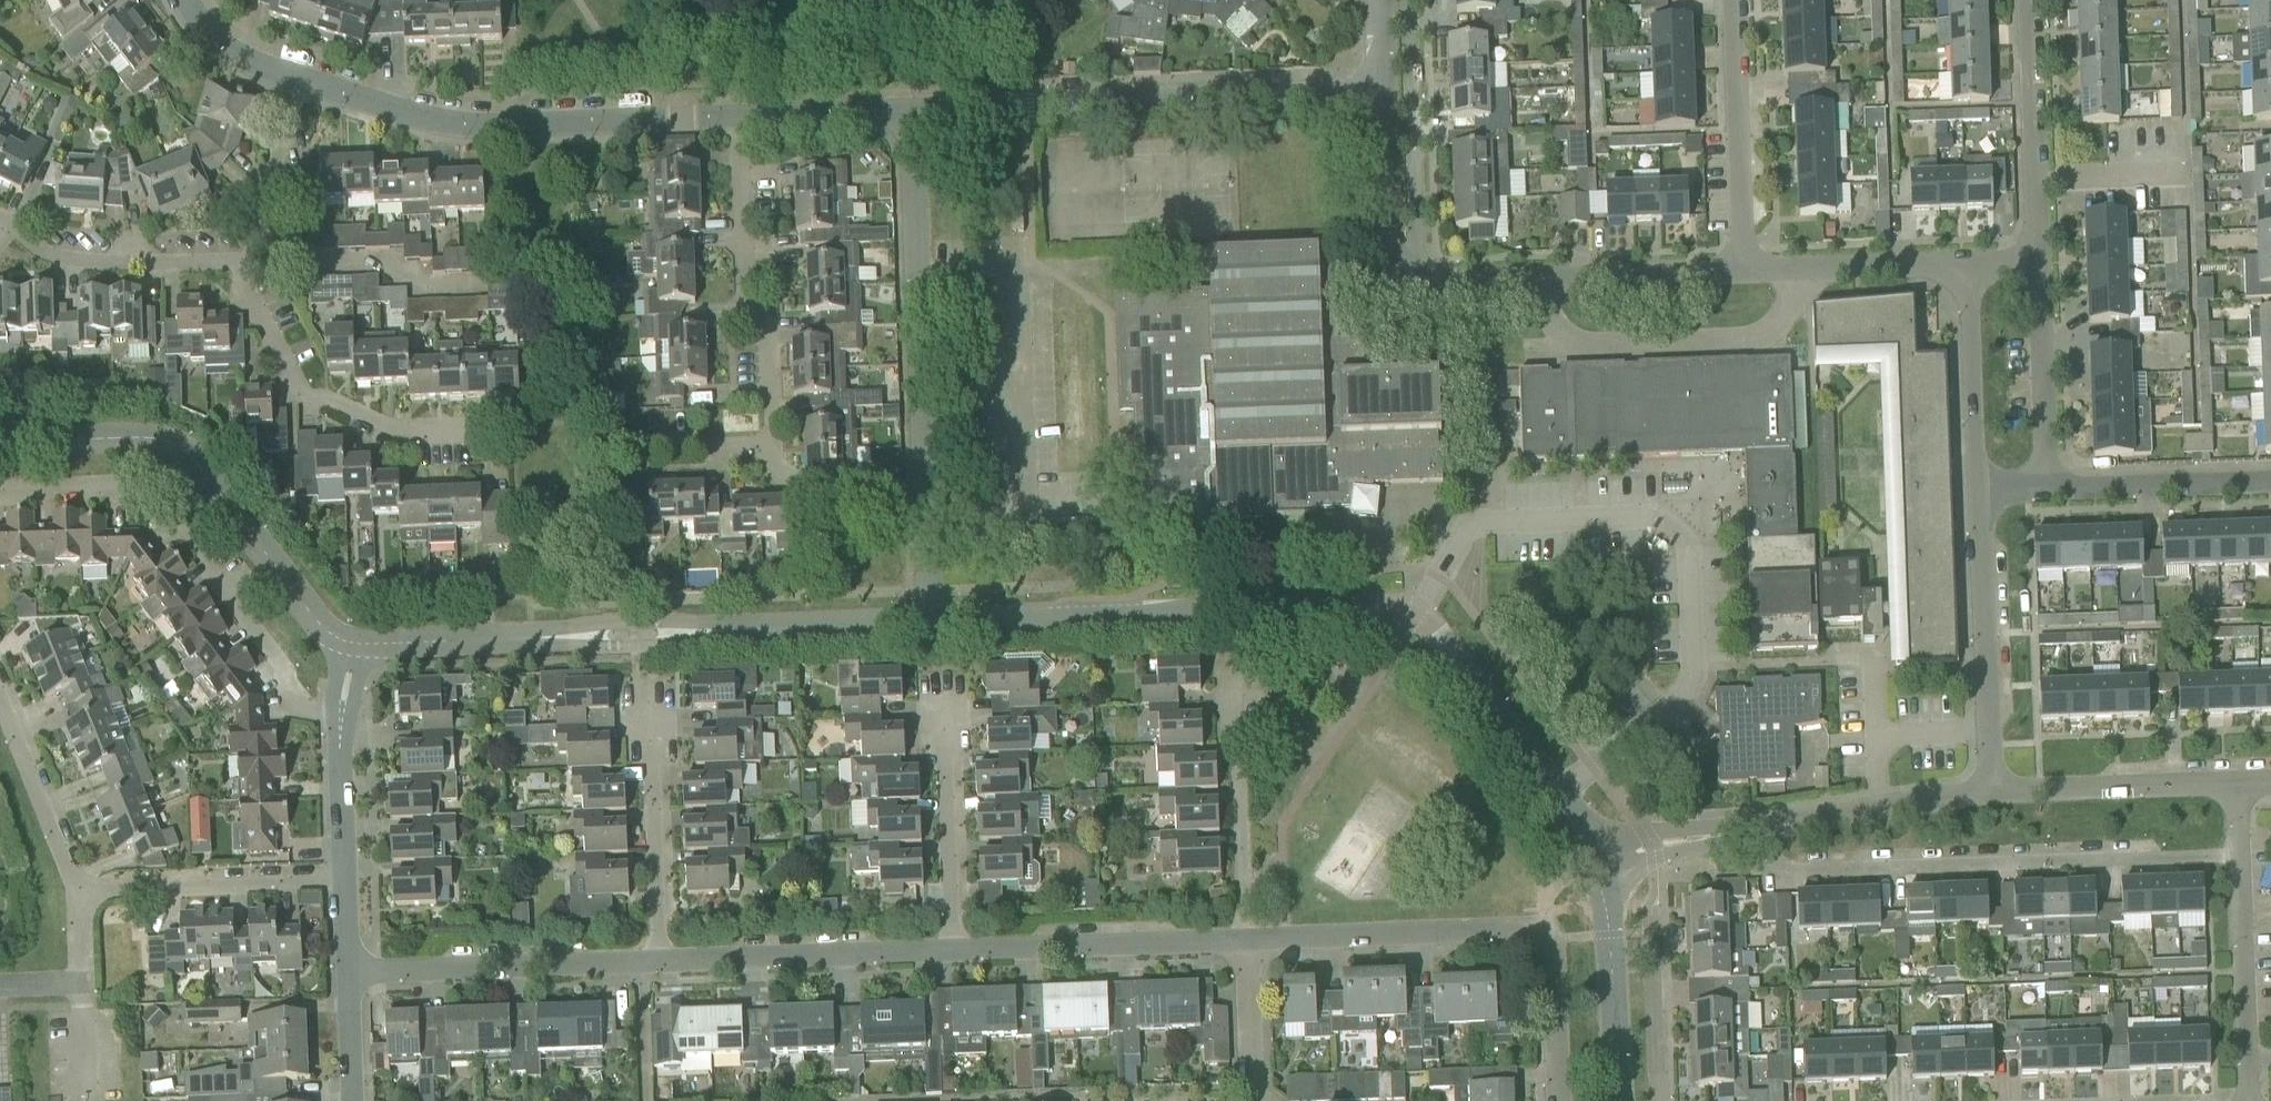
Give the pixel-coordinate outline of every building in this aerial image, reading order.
[(62,11),(48,22),(64,41),(94,17),(84,5),(94,0),(56,0),(62,11)] [(293,25),(301,0),(275,0),(269,17),(293,25)] [(293,25),(300,27),(299,32),(315,38),(327,0),(301,0),(293,25)] [(350,11),(349,11),(352,0),(327,0),(315,38),(330,43),(332,38),(340,41),(350,11)] [(390,0),(376,0),(376,7),(355,0),(352,0),(349,11),(350,11),(340,41),(362,48),(374,14),(390,13),(390,0)] [(390,13),(403,13),(405,44),(429,43),(428,12),(429,12),(429,0),(428,0),(414,1),(414,0),(390,0),(390,13)] [(452,11),(440,12),(440,0),(429,0),(429,12),(428,12),(429,43),(437,43),(437,48),(454,47),(453,11),(452,11)] [(453,11),(454,47),(470,47),(470,42),(479,41),(478,10),(476,10),(476,0),(458,0),(452,0),(452,11),(453,11)] [(476,10),(478,10),(479,41),(502,40),(501,9),(515,9),(515,0),(476,0),(476,10)] [(1168,17),(1170,0),(1130,0),(1134,6),(1132,21),(1120,20),(1116,19),(1109,24),(1106,42),(1118,43),(1119,40),(1165,46),(1168,17)] [(1262,0),(1170,0),(1168,17),(1200,21),(1201,17),(1215,18),(1238,45),(1273,12),(1262,0)] [(1495,0),(1456,0),(1456,13),(1479,12),(1480,25),(1506,24),(1521,24),(1520,8),(1506,9),(1506,10),(1496,11),(1495,0)] [(1581,0),(1571,0),(1571,22),(1581,22),(1581,0)] [(1641,8),(1667,7),(1667,0),(1641,0),(1641,8)] [(1822,0),(1783,0),(1784,22),(1823,20),(1822,0)] [(1882,18),(1881,0),(1870,0),(1871,18),(1882,18)] [(1985,0),(1949,0),(1950,20),(1986,19),(1985,0)] [(2114,0),(2078,0),(2078,12),(2115,11),(2114,3),(2114,0)] [(2177,0),(2167,0),(2167,9),(2177,9),(2177,0)] [(2207,0),(2186,0),(2186,12),(2207,11),(2207,0)] [(2249,10),(2270,9),(2270,0),(2249,0),(2249,10)] [(1901,22),(1900,4),(1890,4),(1891,23),(1901,22)] [(1653,48),(1692,47),(1691,20),(1668,21),(1667,7),(1641,8),(1642,22),(1652,22),(1653,48)] [(2178,27),(2177,9),(2167,9),(2168,27),(2178,27)] [(2270,36),(2270,9),(2249,10),(2250,37),(2270,36)] [(120,57),(152,32),(135,10),(113,28),(105,18),(110,15),(109,14),(83,35),(99,55),(108,67),(120,57)] [(2115,33),(2115,11),(2078,12),(2080,40),(2116,39),(2115,33)] [(1883,45),(1882,18),(1871,18),(1872,45),(1883,45)] [(1951,48),(1987,46),(1986,19),(1950,20),(1951,48)] [(1824,47),(1823,20),(1784,22),(1785,49),(1824,47)] [(2198,39),(2197,21),(2187,21),(2187,40),(2198,39)] [(1450,67),(1489,66),(1488,39),(1507,38),(1506,24),(1480,25),(1480,39),(1449,40),(1450,67)] [(1902,49),(1901,29),(1891,30),(1892,50),(1902,49)] [(152,32),(120,57),(130,69),(118,78),(134,99),(160,78),(159,77),(155,80),(148,71),(169,54),(152,32)] [(2178,34),(2168,34),(2169,57),(2179,56),(2178,34)] [(1573,63),(1583,63),(1582,35),(1572,35),(1573,63)] [(2250,37),(2237,38),(2238,65),(2251,65),(2270,64),(2270,36),(2250,37)] [(2117,62),(2116,39),(2080,40),(2080,67),(2117,66),(2117,62)] [(1988,74),(1987,46),(1951,48),(1952,75),(1988,74)] [(1693,74),(1692,47),(1653,48),(1654,76),(1693,74)] [(1808,75),(1809,88),(1836,87),(1835,74),(1825,74),(1824,47),(1785,49),(1786,76),(1808,75)] [(2209,66),(2209,48),(2188,48),(2188,67),(2199,67),(2209,66)] [(1603,78),(1602,50),(1591,51),(1592,78),(1603,78)] [(1903,77),(1902,56),(1892,57),(1893,78),(1903,77)] [(1162,61),(1133,61),(1134,75),(1160,74),(1162,61)] [(11,81),(17,84),(24,72),(6,62),(0,74),(0,102),(11,81)] [(1573,63),(1574,90),(1584,90),(1583,63),(1573,63)] [(2180,85),(2179,63),(2169,64),(2170,85),(2180,85)] [(2270,91),(2270,64),(2251,65),(2252,92),(2270,91)] [(1490,92),(1489,66),(1450,67),(1451,94),(1490,92)] [(2118,92),(2117,66),(2080,67),(2081,93),(2118,92)] [(42,68),(33,76),(41,86),(47,81),(48,75),(42,68)] [(1694,101),(1693,74),(1654,76),(1655,103),(1694,101)] [(1953,104),(1967,103),(1989,102),(1988,74),(1952,75),(1953,104)] [(2200,94),(2199,76),(2189,76),(2189,94),(2200,94)] [(1617,78),(1617,77),(1603,78),(1592,78),(1593,105),(1604,105),(1603,83),(1615,83),(1615,78),(1617,78)] [(1904,105),(1903,77),(1893,78),(1894,105),(1904,105)] [(1876,104),(1877,104),(1886,104),(1885,84),(1875,85),(1876,104)] [(209,85),(202,106),(198,119),(199,119),(196,131),(228,158),(237,148),(242,133),(251,136),(261,105),(245,100),(245,99),(240,98),(241,95),(209,85)] [(1797,135),(1832,134),(1831,107),(1849,106),(1849,86),(1836,87),(1809,88),(1809,107),(1796,108),(1797,135)] [(1586,129),(1584,90),(1574,90),(1575,129),(1586,129)] [(2252,92),(2253,120),(2270,120),(2270,91),(2252,92)] [(1474,120),(1474,134),(1507,132),(1513,132),(1513,118),(1491,119),(1490,92),(1451,94),(1451,121),(1474,120)] [(2119,122),(2118,100),(2118,92),(2081,93),(2083,124),(2119,122)] [(2181,119),(2180,92),(2170,92),(2171,120),(2181,119)] [(61,144),(74,112),(78,102),(66,98),(49,139),(61,144)] [(122,99),(114,106),(118,110),(126,104),(122,99)] [(1695,128),(1694,101),(1655,103),(1656,129),(1695,128)] [(2200,103),(2190,103),(2190,123),(2201,122),(2200,103)] [(1604,105),(1593,105),(1594,131),(1605,131),(1604,105)] [(1885,131),(1884,110),(1863,110),(1864,132),(1875,132),(1885,131)] [(1989,121),(1989,111),(1961,112),(1962,122),(1989,121)] [(1935,123),(1962,122),(1961,112),(1935,113),(1935,123)] [(1909,124),(1935,123),(1935,113),(1909,114),(1909,124)] [(1577,171),(1587,171),(1586,129),(1575,129),(1566,129),(1567,170),(1577,170),(1577,171)] [(220,168),(228,158),(196,131),(184,136),(192,155),(165,166),(183,209),(211,197),(203,175),(220,168)] [(1875,132),(1876,159),(1887,158),(1886,131),(1885,131),(1875,132)] [(1509,173),(1507,132),(1474,134),(1475,147),(1450,148),(1451,163),(1453,163),(1454,175),(1509,173)] [(1833,160),(1832,134),(1797,135),(1798,162),(1833,160)] [(1658,138),(1658,149),(1686,147),(1685,137),(1658,138)] [(1631,139),(1632,150),(1658,149),(1658,138),(1631,139)] [(11,145),(0,139),(0,167),(11,145)] [(1608,144),(1608,151),(1632,150),(1631,139),(1608,140),(1608,144)] [(46,147),(33,140),(28,150),(12,142),(11,145),(0,167),(0,181),(22,192),(46,147)] [(650,196),(664,195),(700,194),(699,166),(675,167),(674,140),(649,141),(649,164),(650,175),(650,176),(650,196)] [(1608,151),(1608,144),(1595,145),(1596,158),(1609,157),(1608,151)] [(2270,175),(2270,146),(2255,147),(2256,175),(2270,175)] [(128,152),(117,156),(122,193),(135,192),(141,189),(154,220),(183,209),(165,166),(138,177),(128,152)] [(347,154),(349,199),(375,198),(375,207),(376,207),(374,161),(373,161),(372,153),(371,153),(371,157),(364,157),(364,154),(347,154)] [(308,223),(323,222),(322,200),(349,199),(347,154),(346,154),(346,157),(337,157),(337,155),(321,155),(321,163),(319,163),(320,191),(307,192),(308,223)] [(95,173),(65,170),(52,165),(43,187),(57,188),(55,210),(103,213),(105,192),(122,193),(117,156),(96,155),(95,173)] [(1877,185),(1888,185),(1887,158),(1876,159),(1877,185)] [(1834,187),(1833,160),(1798,162),(1799,188),(1834,187)] [(376,207),(403,205),(401,168),(375,169),(375,161),(374,161),(376,207)] [(2005,163),(1991,164),(1991,161),(1964,162),(1964,174),(1965,209),(1993,208),(1992,195),(2007,194),(2005,163)] [(795,179),(797,207),(832,205),(847,205),(847,204),(847,189),(846,164),(801,165),(801,167),(811,166),(811,178),(795,179)] [(429,167),(429,168),(430,204),(431,228),(445,227),(445,213),(457,212),(456,175),(430,176),(429,167)] [(430,204),(429,168),(401,168),(403,205),(430,204)] [(1577,196),(1588,196),(1588,194),(1596,193),(1596,170),(1587,171),(1577,171),(1577,196)] [(1455,201),(1493,200),(1510,199),(1509,173),(1454,175),(1455,201)] [(484,174),(456,175),(457,212),(485,211),(484,174)] [(1939,210),(1965,209),(1964,174),(1938,175),(1939,210)] [(1910,176),(1911,189),(1912,211),(1939,210),(1938,175),(1910,176)] [(2256,175),(2257,203),(2270,202),(2270,175),(2256,175)] [(1688,185),(1660,186),(1661,221),(1689,220),(1688,185)] [(1878,190),(1878,213),(1888,212),(1888,185),(1877,185),(1878,190)] [(1635,222),(1634,186),(1606,187),(1607,223),(1635,222)] [(1660,186),(1634,186),(1635,222),(1661,221),(1660,186)] [(1849,186),(1834,187),(1799,188),(1800,216),(1835,214),(1850,213),(1849,186)] [(2204,206),(2203,187),(2193,187),(2194,206),(2204,206)] [(700,194),(664,195),(650,196),(650,211),(651,236),(668,237),(677,236),(676,223),(701,222),(700,194)] [(1588,196),(1577,196),(1561,197),(1561,224),(1589,223),(1588,196)] [(1495,240),(1493,200),(1455,201),(1456,229),(1469,228),(1470,242),(1495,240)] [(2257,203),(2258,230),(2270,230),(2270,202),(2257,203)] [(848,246),(848,220),(853,220),(852,204),(847,204),(847,205),(832,205),(797,207),(798,234),(812,234),(812,247),(823,247),(831,246),(848,246)] [(1876,240),(1890,239),(1889,212),(1888,212),(1878,213),(1875,213),(1876,240)] [(2186,239),(2185,212),(2175,212),(2176,239),(2186,239)] [(2087,244),(2125,242),(2124,214),(2086,215),(2087,244)] [(2194,215),(2195,234),(2205,233),(2204,215),(2194,215)] [(2270,257),(2270,230),(2258,230),(2259,257),(2270,257)] [(872,231),(873,245),(890,244),(890,231),(872,231)] [(377,250),(377,235),(366,236),(367,249),(365,249),(365,250),(377,250)] [(377,235),(377,250),(390,249),(389,235),(377,235)] [(644,278),(658,277),(694,276),(693,249),(669,250),(668,237),(651,236),(642,237),(643,263),(644,263),(644,278)] [(334,251),(333,237),(322,238),(323,252),(335,251),(334,251)] [(405,262),(432,261),(432,260),(432,246),(420,247),(419,238),(404,239),(405,262)] [(2187,265),(2186,239),(2176,239),(2177,266),(2187,265)] [(2126,268),(2125,242),(2087,244),(2088,269),(2126,268)] [(2205,242),(2195,242),(2196,261),(2206,260),(2205,242)] [(857,245),(848,246),(831,246),(823,247),(823,260),(807,261),(809,288),(858,286),(858,271),(857,245)] [(1137,522),(1192,520),(1316,515),(1316,509),(1351,508),(1350,515),(1377,518),(1380,491),(1373,491),(1373,484),(1387,484),(1383,374),(1365,375),(1363,339),(1338,340),(1335,265),(1320,265),(1319,249),(1209,253),(1210,292),(1114,295),(1114,296),(1116,355),(1118,414),(1133,413),(1137,522)] [(2259,257),(2260,286),(2270,285),(2270,257),(2259,257)] [(487,272),(487,258),(475,258),(476,272),(475,272),(475,273),(487,272)] [(445,274),(444,260),(432,260),(432,261),(432,274),(445,274)] [(2188,292),(2187,265),(2177,266),(2178,293),(2188,292)] [(2127,295),(2126,268),(2088,269),(2089,296),(2127,295)] [(366,278),(351,278),(352,301),(358,305),(379,305),(379,291),(379,290),(379,276),(366,277),(366,278)] [(695,304),(694,276),(658,277),(659,293),(644,293),(645,319),(654,319),(680,318),(679,305),(695,304)] [(315,279),(310,279),(311,293),(324,293),(337,292),(337,301),(352,301),(351,278),(336,279),(336,278),(324,279),(315,279)] [(487,284),(488,299),(488,313),(516,312),(515,282),(487,284)] [(859,286),(858,286),(809,288),(810,316),(824,315),(825,328),(860,327),(859,286)] [(66,318),(67,318),(66,307),(52,308),(52,288),(36,289),(36,293),(21,294),(22,334),(38,334),(39,342),(52,342),(54,356),(68,356),(67,350),(66,341),(67,341),(66,318)] [(21,294),(6,294),(5,290),(0,290),(0,343),(8,343),(8,334),(22,334),(21,294)] [(379,291),(379,305),(391,304),(391,290),(379,290),(379,291)] [(156,347),(155,311),(154,311),(154,315),(144,315),(142,311),(141,294),(110,295),(112,341),(110,341),(111,364),(118,364),(128,353),(128,348),(156,347)] [(96,349),(96,341),(110,341),(112,341),(110,295),(79,296),(79,314),(77,318),(67,318),(66,318),(67,341),(66,341),(67,350),(96,349)] [(2112,322),(2112,335),(2139,334),(2139,321),(2128,321),(2127,295),(2089,296),(2090,323),(2112,322)] [(205,361),(204,314),(203,297),(177,298),(178,327),(166,328),(166,322),(164,322),(166,358),(191,357),(192,362),(205,361)] [(461,301),(462,323),(479,322),(478,314),(488,313),(488,299),(476,299),(476,300),(461,301)] [(461,314),(461,301),(446,301),(446,300),(434,301),(434,315),(446,315),(461,314)] [(1812,309),(1814,360),(1893,356),(1894,382),(1891,382),(1892,410),(1895,410),(1897,448),(1893,449),(1894,476),(1898,476),(1899,516),(1896,516),(1897,544),(1900,544),(1901,582),(1898,582),(1901,664),(1955,662),(1952,594),(1946,594),(1946,581),(1952,581),(1950,542),(1944,542),(1943,515),(1949,514),(1948,474),(1942,475),(1941,447),(1947,447),(1945,408),(1939,408),(1938,381),(1944,380),(1944,360),(1916,361),(1914,300),(1893,302),(1894,308),(1881,309),(1881,303),(1860,305),(1860,311),(1833,314),(1833,308),(1812,309)] [(434,315),(434,301),(407,302),(407,316),(424,316),(434,315)] [(2270,340),(2270,312),(2250,313),(2251,341),(2261,341),(2270,340)] [(243,342),(230,343),(229,313),(204,314),(205,361),(206,369),(245,367),(244,337),(242,337),(243,342)] [(680,331),(680,318),(654,319),(656,359),(670,359),(706,358),(705,330),(680,331)] [(2208,320),(2198,321),(2199,342),(2209,342),(2208,320)] [(861,352),(860,327),(825,328),(817,329),(817,342),(793,343),(794,370),(830,369),(846,368),(845,353),(861,352)] [(356,385),(354,337),(354,330),(326,331),(327,368),(329,368),(329,374),(346,374),(346,367),(354,367),(355,385),(356,385)] [(2140,348),(2139,334),(2112,335),(2113,349),(2090,349),(2091,377),(2130,375),(2129,349),(2140,348)] [(410,401),(411,401),(409,346),(395,346),(394,335),(381,336),(381,347),(383,384),(409,383),(410,401)] [(383,384),(381,347),(381,336),(354,337),(356,385),(383,384)] [(2270,368),(2270,340),(2261,341),(2262,368),(2270,368)] [(438,400),(465,399),(463,361),(463,344),(436,345),(436,362),(438,400)] [(409,346),(411,401),(438,400),(436,362),(410,364),(409,346)] [(504,346),(490,347),(490,360),(492,398),(520,396),(518,359),(504,360),(504,346)] [(465,399),(492,398),(490,360),(490,347),(478,348),(478,361),(463,361),(465,399)] [(2210,370),(2210,351),(2199,351),(2200,371),(2210,370)] [(707,385),(706,358),(670,359),(656,359),(657,401),(683,400),(682,386),(707,385)] [(1550,370),(1519,371),(1520,412),(1521,434),(1522,463),(1724,455),(1724,447),(1744,446),(1744,454),(1751,651),(1818,649),(1817,622),(1814,539),(1794,540),(1794,539),(1791,459),(1791,452),(1807,451),(1804,374),(1787,375),(1787,362),(1743,364),(1743,363),(1563,370),(1563,375),(1548,376),(1548,372),(1557,372),(1557,370),(1550,370)] [(810,411),(829,410),(846,409),(855,409),(882,408),(882,392),(847,394),(846,368),(830,369),(794,370),(795,398),(810,397),(810,411)] [(2262,368),(2263,384),(2263,396),(2270,395),(2270,368),(2262,368)] [(2211,398),(2210,370),(2200,371),(2201,398),(2211,398)] [(1439,372),(1383,374),(1387,484),(1443,482),(1442,449),(1438,449),(1438,433),(1441,433),(1439,372)] [(2193,397),(2192,373),(2181,373),(2182,398),(2193,397)] [(2130,375),(2091,377),(2092,404),(2131,403),(2130,375)] [(55,379),(49,386),(50,396),(65,395),(64,379),(55,379)] [(273,417),(272,387),(246,388),(247,428),(261,428),(262,450),(266,453),(288,452),(286,411),(285,411),(285,416),(273,417)] [(2194,426),(2193,397),(2182,398),(2183,427),(2194,426)] [(2132,429),(2131,403),(2092,404),(2093,430),(2132,429)] [(2229,406),(2201,407),(2202,426),(2230,425),(2229,406)] [(805,424),(806,452),(856,450),(855,409),(846,409),(829,410),(829,423),(805,424)] [(1835,515),(1832,414),(1816,415),(1820,516),(1835,515)] [(2132,429),(2093,430),(2094,457),(2133,456),(2132,434),(2132,429)] [(2198,454),(2197,435),(2183,436),(2184,454),(2191,454),(2198,454)] [(2198,454),(2213,453),(2212,435),(2197,435),(2198,454)] [(344,443),(315,444),(316,458),(294,459),(295,488),(317,487),(318,499),(345,498),(345,480),(344,461),(344,443)] [(858,491),(856,450),(806,452),(807,480),(832,479),(832,492),(858,491)] [(372,460),(344,461),(345,480),(345,498),(359,497),(360,526),(373,526),(372,514),(373,496),(372,477),(372,460)] [(399,476),(372,477),(373,496),(372,514),(400,513),(400,494),(399,476)] [(705,486),(677,487),(678,523),(685,523),(694,522),(694,537),(720,536),(720,528),(719,510),(706,511),(705,486)] [(663,523),(678,523),(677,487),(650,488),(650,513),(637,513),(638,539),(664,538),(663,523)] [(454,492),(456,529),(483,528),(483,546),(511,545),(509,504),(482,505),(482,491),(454,492)] [(456,529),(454,492),(427,493),(428,530),(429,530),(430,545),(458,544),(457,529),(456,529)] [(427,493),(400,494),(400,513),(400,531),(428,530),(427,493)] [(787,501),(760,502),(761,537),(776,537),(777,552),(803,550),(802,525),(788,525),(787,501)] [(733,527),(720,528),(720,536),(720,553),(746,552),(746,538),(761,537),(760,502),(732,503),(733,527)] [(54,527),(34,528),(34,555),(54,554),(54,562),(79,561),(80,521),(80,513),(54,514),(54,527)] [(34,555),(34,528),(34,515),(7,516),(8,529),(0,529),(0,556),(9,556),(9,563),(34,562),(34,555)] [(105,560),(126,559),(140,532),(106,534),(106,520),(80,521),(79,561),(79,569),(106,568),(105,560)] [(2251,565),(2270,565),(2270,548),(2270,526),(2242,527),(2244,566),(2251,565)] [(2242,527),(2215,528),(2217,567),(2244,566),(2242,527)] [(2215,528),(2188,529),(2189,568),(2217,567),(2215,528)] [(2189,568),(2188,529),(2162,530),(2162,552),(2152,553),(2153,579),(2164,578),(2164,569),(2189,568)] [(2142,530),(2114,531),(2115,570),(2143,569),(2143,579),(2153,579),(2152,553),(2142,553),(2142,530)] [(2115,570),(2114,531),(2087,532),(2088,571),(2115,570)] [(161,559),(140,532),(126,559),(138,575),(133,579),(149,601),(177,581),(188,573),(171,551),(161,559)] [(2061,533),(2062,572),(2088,571),(2087,532),(2061,533)] [(2035,573),(2057,573),(2062,572),(2061,533),(2034,534),(2035,573)] [(1862,621),(1863,643),(1874,642),(1881,620),(1881,609),(1876,610),(1875,596),(1864,596),(1864,600),(1857,600),(1856,571),(1844,571),(1844,568),(1821,569),(1823,622),(1824,622),(1824,616),(1837,616),(1837,622),(1862,621)] [(516,592),(516,579),(503,580),(504,592),(516,592)] [(189,596),(177,581),(149,601),(141,608),(154,625),(162,618),(176,636),(213,612),(216,609),(199,588),(189,596)] [(364,598),(377,597),(388,597),(388,582),(363,583),(364,598)] [(25,615),(18,615),(18,621),(37,620),(36,602),(30,602),(30,610),(25,615)] [(2154,624),(2154,607),(2141,608),(2141,625),(2154,624)] [(2246,620),(2245,610),(2218,611),(2218,621),(2246,620)] [(2218,621),(2218,611),(2192,612),(2193,622),(2218,621)] [(201,676),(208,671),(229,655),(217,640),(228,632),(213,612),(176,636),(173,639),(189,660),(181,666),(194,683),(202,677),(201,676)] [(2117,624),(2117,614),(2090,615),(2090,626),(2117,624)] [(2090,626),(2090,615),(2063,617),(2064,627),(2090,626)] [(2064,627),(2063,617),(2037,618),(2038,628),(2064,627)] [(90,624),(88,618),(34,621),(34,622),(47,621),(53,638),(26,649),(36,674),(79,656),(69,633),(81,628),(81,627),(90,624)] [(2258,639),(2258,629),(2230,630),(2230,640),(2258,639)] [(2230,640),(2230,630),(2204,631),(2204,641),(2230,640)] [(2118,644),(2117,634),(2090,635),(2091,645),(2118,644)] [(2091,645),(2090,635),(2064,636),(2064,646),(2091,645)] [(2064,646),(2064,636),(2038,637),(2039,647),(2064,646)] [(229,655),(208,671),(201,676),(202,677),(217,697),(224,692),(236,708),(263,699),(245,677),(256,668),(240,647),(229,655)] [(63,692),(69,708),(88,700),(87,699),(107,691),(101,675),(88,680),(79,656),(36,674),(46,699),(63,692)] [(1040,710),(1039,684),(1039,680),(1040,678),(1043,680),(1055,668),(1043,656),(1006,657),(1002,662),(1003,668),(986,668),(986,674),(985,676),(984,678),(983,680),(983,682),(983,684),(983,685),(984,687),(985,689),(987,690),(987,698),(1010,697),(1010,711),(1040,710)] [(1148,706),(1178,705),(1178,691),(1201,690),(1199,661),(1157,662),(1157,680),(1141,680),(1141,705),(1148,705),(1148,706)] [(716,708),(717,722),(746,721),(745,696),(750,696),(757,689),(756,667),(712,668),(712,679),(692,679),(693,709),(716,708)] [(844,716),(844,719),(880,718),(880,702),(903,701),(902,672),(859,673),(860,691),(840,692),(841,716),(844,716)] [(557,728),(586,727),(586,713),(609,712),(608,682),(592,683),(591,674),(592,674),(592,673),(540,675),(541,697),(547,702),(556,702),(557,728)] [(2205,715),(2204,679),(2177,680),(2177,674),(2160,675),(2161,694),(2179,694),(2180,716),(2205,715)] [(2149,717),(2148,694),(2161,694),(2160,675),(2146,675),(2146,682),(2119,683),(2120,718),(2149,717)] [(2258,678),(2259,712),(2259,713),(2270,712),(2270,677),(2258,678)] [(453,728),(452,706),(452,704),(457,704),(456,678),(439,679),(415,680),(415,690),(399,690),(400,720),(421,719),(423,719),(424,733),(453,732),(453,728)] [(1756,780),(1757,783),(1786,782),(1785,770),(1794,770),(1794,772),(1795,772),(1793,728),(1829,723),(1829,722),(1819,723),(1819,716),(1821,716),(1819,678),(1790,679),(1790,681),(1782,682),(1782,679),(1752,680),(1753,692),(1745,692),(1744,690),(1715,691),(1716,720),(1724,720),(1724,737),(1709,739),(1709,740),(1719,739),(1720,746),(1717,746),(1719,784),(1748,783),(1748,780),(1756,780)] [(2233,714),(2231,678),(2204,679),(2205,715),(2233,714)] [(2259,712),(2258,678),(2231,678),(2233,714),(2259,713),(2259,712)] [(2093,719),(2092,683),(2065,684),(2066,719),(2066,720),(2093,719)] [(2120,718),(2119,683),(2092,683),(2093,719),(2120,718)] [(2066,719),(2065,684),(2040,685),(2041,720),(2066,720),(2066,719)] [(119,732),(109,709),(121,704),(115,687),(107,691),(87,699),(88,700),(93,714),(66,725),(76,750),(119,732)] [(230,755),(239,755),(278,753),(277,728),(264,728),(263,699),(236,708),(237,728),(230,729),(230,755)] [(1179,718),(1178,705),(1148,706),(1149,731),(1160,730),(1160,748),(1203,746),(1202,717),(1179,718)] [(999,755),(1029,753),(1032,753),(1032,737),(1057,736),(1056,710),(1040,710),(1010,711),(1011,724),(988,725),(989,755),(999,755)] [(881,730),(880,718),(844,719),(845,742),(861,742),(862,760),(866,759),(866,762),(895,761),(895,759),(905,758),(904,729),(881,730)] [(705,766),(741,764),(764,763),(762,720),(746,721),(717,722),(717,735),(694,736),(696,766),(705,766)] [(587,740),(586,727),(557,728),(529,729),(530,747),(558,746),(558,753),(568,753),(569,770),(572,770),(601,769),(602,770),(611,769),(610,739),(587,740)] [(128,756),(119,732),(76,750),(86,775),(101,769),(107,783),(147,767),(140,751),(128,756)] [(454,757),(453,732),(424,733),(424,746),(401,747),(402,777),(412,776),(445,775),(444,758),(454,757)] [(1203,747),(1203,746),(1160,748),(1156,749),(1157,773),(1158,791),(1218,789),(1216,760),(1194,761),(1193,747),(1203,747)] [(240,800),(274,799),(274,780),(287,779),(286,753),(278,753),(239,755),(240,780),(240,782),(232,782),(232,800),(240,800)] [(977,798),(1001,797),(1021,796),(1021,795),(1020,779),(1029,779),(1029,753),(999,755),(999,768),(976,769),(977,798)] [(896,772),(895,761),(866,762),(866,759),(862,760),(852,760),(852,788),(862,787),(863,802),(868,802),(868,806),(897,805),(897,801),(920,801),(919,771),(896,772)] [(684,809),(707,808),(726,807),(726,806),(725,790),(742,789),(741,764),(705,766),(706,779),(683,780),(684,809)] [(97,804),(107,829),(151,810),(141,787),(153,782),(147,767),(107,783),(113,798),(97,804)] [(601,769),(572,770),(573,795),(583,795),(583,812),(603,812),(626,811),(625,782),(602,783),(602,770),(601,769)] [(439,818),(439,817),(438,805),(442,802),(457,801),(455,774),(445,775),(412,776),(412,790),(389,791),(390,797),(385,797),(386,817),(390,816),(391,820),(414,819),(439,818)] [(1160,834),(1219,831),(1218,803),(1195,804),(1195,790),(1218,789),(1158,791),(1159,816),(1176,815),(1177,832),(1160,832),(1160,834)] [(1038,794),(1021,795),(1021,796),(1001,797),(1001,811),(978,811),(979,841),(1002,840),(1022,839),(1031,839),(1039,839),(1038,794)] [(287,799),(274,799),(240,800),(241,827),(248,827),(250,854),(276,853),(275,826),(288,825),(287,799)] [(210,801),(191,802),(193,844),(212,844),(210,801)] [(869,843),(869,845),(869,850),(899,849),(898,844),(921,843),(920,814),(897,815),(897,805),(868,806),(868,826),(879,826),(879,843),(869,843)] [(736,806),(726,806),(726,807),(707,808),(708,822),(684,822),(686,852),(709,851),(709,850),(728,849),(728,848),(744,848),(745,850),(749,849),(748,831),(737,832),(736,806)] [(160,834),(151,810),(107,829),(117,853),(134,847),(140,862),(179,846),(172,829),(160,834)] [(604,825),(603,812),(583,812),(574,812),(575,839),(585,838),(585,854),(585,855),(605,854),(605,855),(628,854),(627,825),(604,825)] [(414,819),(414,832),(391,833),(392,863),(415,862),(415,861),(435,860),(435,859),(445,859),(444,843),(457,842),(456,816),(439,817),(439,818),(414,819)] [(1219,832),(1219,831),(1160,834),(1161,859),(1178,859),(1178,876),(1221,875),(1220,845),(1197,846),(1196,833),(1219,832)] [(981,884),(1019,882),(1019,890),(1037,889),(1040,885),(1040,868),(1035,864),(1032,864),(1031,839),(1022,839),(1002,840),(1003,853),(980,854),(981,884)] [(869,850),(869,845),(852,845),(852,849),(853,871),(856,874),(880,873),(880,888),(885,887),(885,895),(903,894),(902,887),(923,886),(922,857),(899,857),(899,849),(869,850)] [(709,850),(709,851),(709,864),(686,865),(687,895),(730,893),(729,876),(746,875),(745,850),(744,848),(728,848),(728,849),(709,850)] [(585,855),(585,854),(575,854),(576,881),(586,881),(587,897),(570,898),(571,921),(613,919),(612,897),(629,897),(628,867),(605,868),(605,855),(605,854),(585,855)] [(445,859),(435,859),(435,860),(415,861),(415,862),(416,875),(393,876),(394,906),(436,904),(436,886),(452,886),(451,859),(445,859)] [(2205,929),(2203,880),(2175,881),(2177,930),(2205,929)] [(1692,926),(1728,925),(1727,899),(1746,898),(1745,881),(1712,882),(1713,899),(1685,900),(1686,917),(1691,917),(1692,926)] [(2177,930),(2175,881),(2149,882),(2150,918),(2151,931),(2177,930)] [(2124,919),(2150,918),(2149,882),(2121,883),(2122,905),(2109,906),(2110,925),(2124,924),(2124,919)] [(2096,906),(2095,884),(2067,885),(2069,920),(2069,936),(2071,936),(2071,937),(2109,936),(2109,925),(2110,925),(2109,906),(2096,906)] [(2069,920),(2067,885),(2041,886),(2043,921),(2043,937),(2069,936),(2069,920)] [(2043,921),(2041,886),(2013,887),(2014,909),(2001,910),(2002,929),(2002,938),(2043,937),(2043,921)] [(1987,888),(1961,889),(1962,925),(1989,924),(1989,929),(2002,929),(2001,910),(1988,910),(1987,888)] [(1934,926),(1962,925),(1961,889),(1933,890),(1934,926)] [(1934,926),(1933,890),(1906,891),(1907,913),(1893,914),(1894,933),(1908,932),(1908,927),(1934,926)] [(1879,892),(1852,893),(1854,929),(1881,928),(1881,933),(1894,933),(1893,914),(1880,915),(1879,892)] [(1852,893),(1825,894),(1826,930),(1854,929),(1852,893)] [(1826,930),(1825,894),(1798,895),(1799,931),(1826,930)] [(320,895),(310,895),(310,907),(320,907),(320,895)] [(1762,924),(1775,923),(1785,923),(1790,923),(1789,895),(1761,897),(1762,924)] [(251,966),(252,966),(276,965),(276,971),(295,971),(303,971),(302,928),(277,930),(276,912),(249,913),(250,935),(251,966)] [(251,966),(250,935),(235,936),(234,913),(207,914),(209,961),(233,960),(233,973),(252,973),(252,966),(251,966)] [(184,962),(209,961),(207,914),(180,915),(182,945),(167,945),(166,934),(165,934),(165,939),(148,940),(149,977),(184,975),(184,962)] [(1785,923),(1775,923),(1776,950),(1786,949),(1785,923)] [(1728,925),(1692,926),(1686,927),(1687,944),(1692,944),(1693,953),(1729,953),(1728,925)] [(1908,932),(1894,933),(1894,941),(1895,958),(1895,962),(1909,961),(1909,957),(1908,941),(1908,940),(1908,934),(1908,932)] [(1748,978),(1742,978),(1742,952),(1729,953),(1693,953),(1694,981),(1712,980),(1712,993),(1749,992),(1748,978)] [(2206,970),(2206,959),(2179,960),(2180,970),(2206,970)] [(2180,970),(2179,960),(2153,961),(2153,971),(2180,970)] [(2044,966),(2044,975),(2044,977),(2071,975),(2071,965),(2044,966)] [(1967,968),(1936,970),(1937,980),(1967,979),(1967,968)] [(1380,978),(1374,978),(1375,1018),(1393,1017),(1394,1032),(1402,1032),(1403,1050),(1422,1049),(1420,1031),(1420,1011),(1406,1011),(1405,977),(1398,977),(1398,972),(1380,973),(1380,978)] [(1828,984),(1857,983),(1856,972),(1827,973),(1828,984)] [(1375,1018),(1374,978),(1369,978),(1368,973),(1343,974),(1344,1009),(1329,1009),(1330,1024),(1331,1035),(1376,1033),(1375,1018)] [(1828,984),(1827,973),(1802,974),(1802,985),(1828,984)] [(2180,989),(2180,979),(2153,980),(2153,990),(2180,989)] [(2207,989),(2206,979),(2180,979),(2180,989),(2207,989)] [(1496,982),(1465,984),(1466,1024),(1484,1023),(1485,1038),(1512,1037),(1511,997),(1509,997),(1510,1017),(1497,1018),(1496,982)] [(2073,994),(2072,983),(2044,984),(2045,995),(2073,994)] [(1448,1025),(1466,1024),(1465,984),(1433,985),(1434,1010),(1420,1011),(1420,1031),(1422,1049),(1423,1063),(1439,1062),(1438,1040),(1448,1040),(1448,1025)] [(1167,1030),(1190,1030),(1191,1048),(1203,1047),(1204,1065),(1228,1064),(1226,1008),(1213,1009),(1213,1003),(1199,1004),(1198,985),(1165,986),(1167,1032),(1167,1030)] [(1331,1040),(1331,1035),(1330,1024),(1316,1025),(1315,985),(1283,986),(1285,1027),(1305,1026),(1306,1040),(1331,1040)] [(1167,1032),(1165,986),(1134,987),(1135,1006),(1120,1007),(1121,1034),(1123,1034),(1124,1057),(1140,1056),(1139,1033),(1167,1032)] [(1965,998),(1965,987),(1937,988),(1937,999),(1965,998)] [(1107,988),(1074,990),(1076,1042),(1107,1040),(1107,1034),(1121,1034),(1120,1007),(1108,1007),(1107,988)] [(1053,1043),(1076,1042),(1074,990),(1043,991),(1044,1010),(1030,1010),(1032,1038),(1034,1073),(1049,1073),(1048,1045),(1053,1045),(1053,1043)] [(1857,1002),(1856,991),(1828,992),(1828,1003),(1857,1002)] [(1032,1038),(1030,1010),(1016,1011),(1015,992),(982,993),(984,1039),(985,1039),(1032,1038)] [(1749,1031),(1749,1004),(1749,992),(1712,993),(1713,1006),(1695,1006),(1696,1034),(1749,1031)] [(1828,1003),(1828,992),(1803,993),(1803,1004),(1828,1003)] [(984,1039),(982,993),(952,994),(952,1013),(938,1014),(941,1057),(986,1055),(985,1045),(985,1039),(984,1039)] [(189,1023),(241,1022),(240,1003),(188,1005),(189,1023)] [(924,1004),(891,1005),(894,1050),(925,1049),(926,1095),(942,1094),(941,1057),(938,1014),(929,1014),(930,1031),(925,1031),(924,1004)] [(861,1033),(848,1034),(849,1060),(850,1079),(860,1078),(865,1073),(864,1052),(894,1050),(891,1005),(860,1007),(861,1033)] [(601,1007),(569,1009),(570,1053),(571,1061),(602,1060),(601,1054),(617,1053),(617,1051),(616,1025),(602,1026),(601,1007)] [(834,1061),(849,1060),(848,1034),(834,1034),(833,1008),(805,1009),(806,1053),(834,1052),(834,1061)] [(538,1029),(524,1029),(525,1054),(525,1055),(540,1054),(570,1053),(569,1009),(537,1010),(538,1029)] [(806,1053),(805,1009),(769,1010),(770,1036),(755,1037),(756,1064),(772,1063),(771,1055),(806,1053)] [(510,1011),(478,1012),(479,1056),(509,1055),(510,1074),(525,1073),(524,1057),(525,1056),(525,1055),(525,1054),(524,1029),(511,1030),(510,1011)] [(756,1064),(755,1037),(742,1037),(741,1011),(711,1012),(713,1057),(741,1056),(741,1065),(756,1064)] [(447,1032),(433,1032),(434,1060),(434,1079),(451,1078),(450,1056),(479,1056),(478,1012),(446,1013),(447,1032)] [(653,1067),(680,1067),(679,1058),(713,1057),(711,1012),(679,1013),(678,1012),(664,1013),(665,1041),(652,1041),(653,1067)] [(305,1048),(304,1013),(303,1013),(304,1017),(249,1019),(250,1034),(250,1051),(256,1051),(256,1050),(268,1050),(305,1048)] [(387,1047),(373,1047),(374,1074),(389,1073),(389,1059),(418,1058),(419,1063),(419,1079),(434,1079),(434,1060),(433,1032),(419,1033),(419,1014),(386,1015),(387,1047)] [(2114,1049),(2113,1018),(2099,1018),(2099,1022),(2073,1022),(2073,1038),(2074,1073),(2102,1072),(2101,1050),(2114,1049)] [(2073,1038),(2073,1022),(2046,1023),(2046,1039),(2046,1040),(2048,1074),(2074,1073),(2073,1038)] [(1789,1029),(1779,1029),(1780,1057),(1790,1057),(1789,1029)] [(1696,1051),(1697,1060),(1733,1059),(1750,1059),(1749,1031),(1696,1034),(1690,1034),(1691,1051),(1696,1051)] [(2210,1068),(2209,1033),(2182,1034),(2184,1069),(2210,1068)] [(2184,1069),(2182,1034),(2155,1035),(2156,1070),(2175,1069),(2184,1069)] [(1994,1076),(1993,1054),(2006,1053),(2006,1035),(1992,1036),(1993,1041),(1965,1042),(1966,1077),(1994,1076)] [(2048,1074),(2046,1040),(2019,1041),(2019,1035),(2006,1035),(2006,1053),(2020,1053),(2021,1075),(2041,1074),(2048,1074)] [(2156,1070),(2155,1035),(2114,1036),(2114,1049),(2127,1049),(2128,1071),(2142,1071),(2156,1070)] [(1912,1079),(1940,1078),(1939,1043),(1911,1044),(1911,1038),(1897,1039),(1898,1057),(1912,1057),(1912,1079)] [(1898,1057),(1897,1039),(1884,1039),(1884,1045),(1857,1046),(1858,1081),(1886,1080),(1885,1058),(1898,1057)] [(1965,1042),(1939,1043),(1940,1078),(1966,1077),(1965,1042)] [(1858,1081),(1857,1046),(1830,1047),(1831,1082),(1839,1082),(1858,1081)] [(1831,1082),(1830,1047),(1803,1048),(1805,1083),(1831,1082)] [(307,1078),(305,1048),(268,1050),(256,1050),(256,1051),(257,1066),(239,1067),(240,1074),(225,1075),(225,1071),(226,1071),(226,1070),(185,1077),(185,1078),(186,1078),(187,1098),(209,1097),(209,1099),(264,1097),(264,1095),(263,1081),(307,1079),(307,1078)] [(1790,1057),(1780,1057),(1767,1058),(1768,1085),(1791,1084),(1790,1057)] [(1747,1097),(1746,1059),(1733,1059),(1697,1060),(1691,1060),(1692,1077),(1698,1077),(1698,1086),(1697,1086),(1698,1087),(1715,1087),(1716,1098),(1747,1097)] [(1472,1071),(1430,1073),(1430,1090),(1471,1088),(1471,1100),(1514,1100),(1514,1085),(1495,1086),(1494,1070),(1472,1071)] [(1378,1100),(1390,1100),(1390,1073),(1377,1074),(1378,1100)] [(1405,1099),(1404,1073),(1390,1073),(1390,1100),(1405,1099)] [(1365,1100),(1364,1074),(1351,1075),(1352,1100),(1364,1100),(1365,1100)] [(1378,1100),(1377,1074),(1364,1074),(1365,1100),(1378,1100)] [(1351,1075),(1337,1076),(1338,1100),(1352,1100),(1351,1075)] [(1300,1077),(1300,1100),(1312,1100),(1311,1076),(1300,1077)] [(1324,1076),(1311,1076),(1312,1100),(1325,1100),(1324,1076)] [(1337,1076),(1324,1076),(1325,1100),(1338,1100),(1337,1076)] [(1300,1077),(1287,1077),(1288,1100),(1300,1100),(1300,1077)] [(8,1089),(0,1090),(0,1100),(9,1100),(8,1089)]
